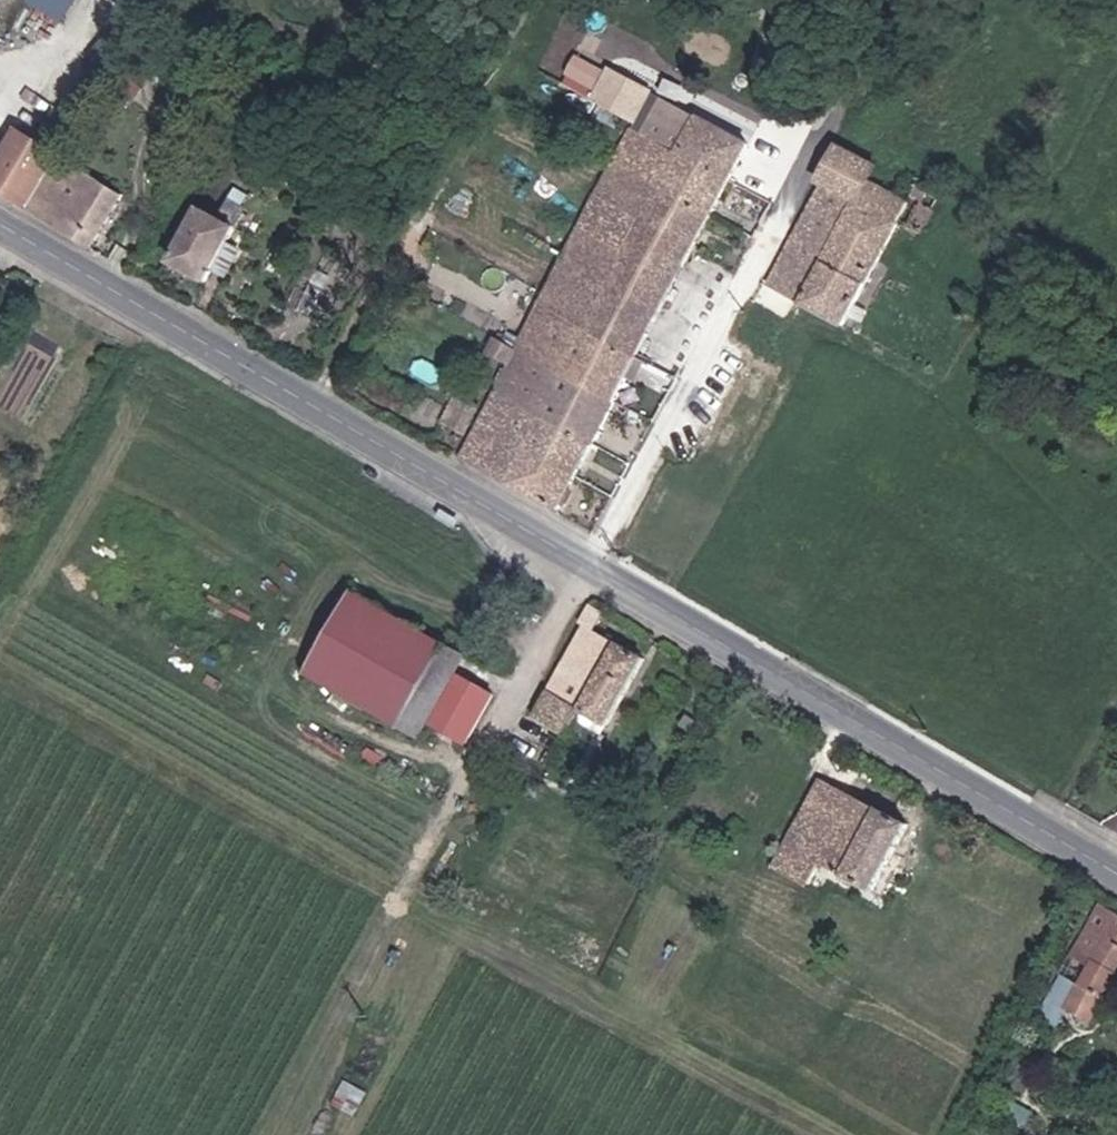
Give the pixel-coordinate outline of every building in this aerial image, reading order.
[(75,0),(32,0),(62,20),(75,0)] [(584,66),(565,101),(639,139),(740,190),(757,156),(584,66)] [(64,163),(12,134),(0,154),(0,201),(33,220),(64,163)] [(639,139),(619,175),(721,226),(740,190),(639,139)] [(775,296),(841,330),(849,333),(904,233),(926,245),(945,210),(921,196),(912,213),(873,191),(882,173),(843,153),(825,185),(834,192),(775,296)] [(29,226),(93,261),(137,183),(121,173),(111,189),(64,163),(33,220),(29,226)] [(637,237),(699,269),(721,226),(619,175),(597,216),(637,237)] [(207,219),(177,276),(210,295),(242,238),(232,232),(242,212),(227,203),(215,222),(207,219)] [(597,216),(584,240),(625,261),(637,237),(597,216)] [(607,294),(669,327),(699,269),(637,237),(625,261),(607,294)] [(625,261),(584,240),(566,273),(607,294),(625,261)] [(543,319),(644,370),(648,362),(684,381),(692,364),(658,347),(669,327),(607,294),(566,273),(543,319)] [(521,361),(622,412),(644,370),(543,319),(521,361)] [(497,406),(598,458),(622,412),(521,361),(497,406)] [(582,489),(598,458),(497,406),(481,437),(508,451),(534,464),(582,489)] [(508,451),(481,437),(465,465),(493,479),(508,451)] [(534,464),(508,451),(493,479),(520,492),(534,464)] [(569,516),(582,489),(534,464),(520,492),(569,516)] [(354,605),(309,685),(402,738),(449,658),(354,605)] [(592,629),(596,631),(652,664),(660,650),(599,615),(592,629)] [(596,631),(543,726),(582,747),(594,727),(609,736),(652,664),(596,631)] [(449,658),(402,738),(423,749),(434,732),(461,685),(469,670),(449,658)] [(461,685),(434,732),(472,752),(499,706),(461,685)] [(582,747),(543,726),(522,767),(560,786),(582,747)] [(600,757),(586,750),(579,766),(593,772),(600,757)] [(875,888),(913,821),(836,778),(788,860),(817,877),(827,859),(875,888)] [(1116,987),(1116,923),(1111,933),(1098,925),(1058,996),(1100,1019),(1116,987)]
